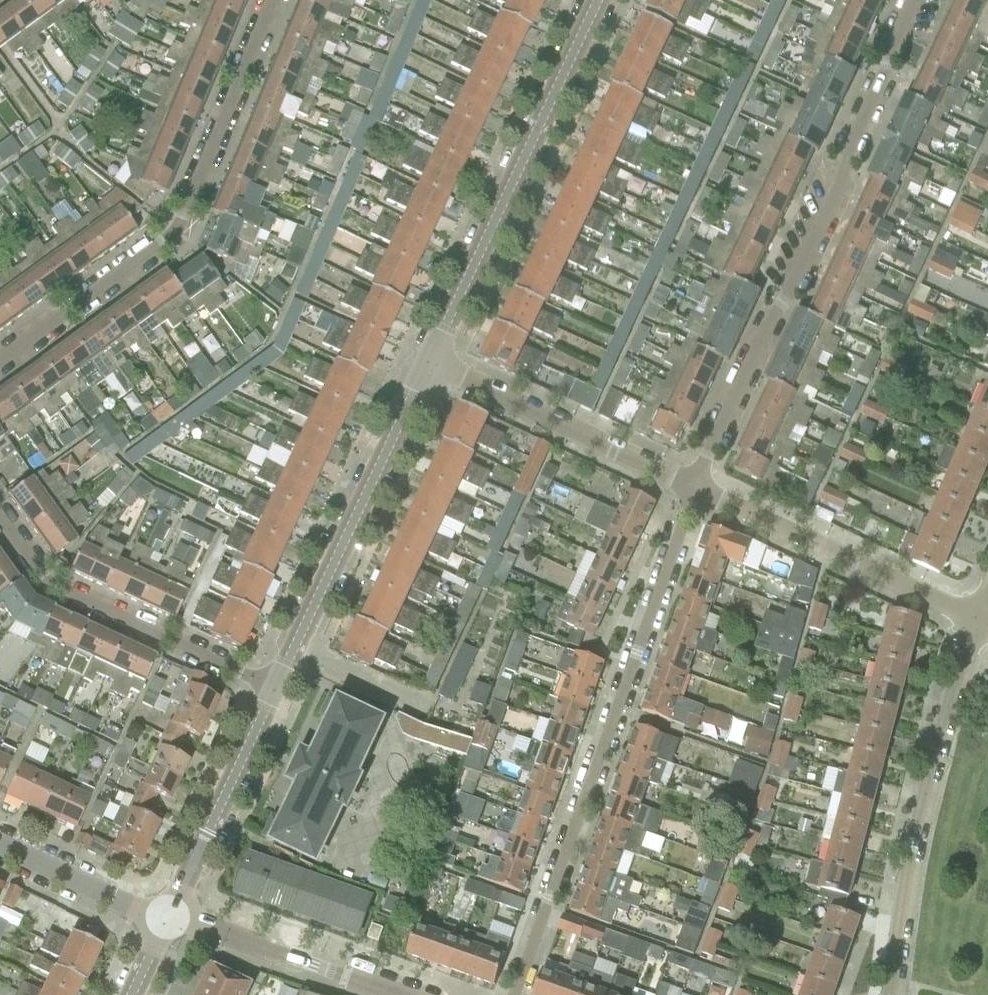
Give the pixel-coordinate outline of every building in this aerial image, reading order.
[(4,10),(35,52),(42,47),(37,39),(45,32),(22,0),(18,0),(4,10)] [(45,32),(54,26),(60,34),(67,29),(46,0),(22,0),(45,32)] [(67,29),(75,23),(69,15),(78,9),(72,0),(46,0),(67,29)] [(129,4),(137,10),(146,0),(132,0),(129,4)] [(200,3),(239,19),(246,1),(243,0),(201,0),(200,3)] [(298,2),(325,13),(345,21),(349,12),(350,10),(353,4),(343,0),(298,0),(298,2)] [(412,11),(423,16),(429,2),(424,0),(417,0),(412,11)] [(499,14),(529,28),(537,10),(514,0),(491,0),(506,7),(502,14),(499,13),(499,14)] [(537,10),(542,0),(514,0),(537,10)] [(669,0),(652,0),(647,11),(684,28),(689,19),(699,24),(703,16),(669,0)] [(703,16),(708,6),(695,0),(669,0),(703,16)] [(770,5),(781,10),(786,0),(772,0),(770,5)] [(829,19),(867,37),(875,20),(833,0),(827,0),(824,6),(833,10),(829,19)] [(875,20),(883,3),(878,0),(833,0),(875,20)] [(949,13),(987,31),(987,10),(966,0),(955,0),(949,13)] [(987,10),(987,0),(966,0),(987,10)] [(298,2),(290,19),(338,39),(342,30),(322,22),(325,13),(298,2)] [(187,8),(183,16),(232,36),(239,19),(200,3),(196,12),(187,8)] [(153,4),(146,15),(155,20),(155,21),(163,8),(158,6),(155,5),(153,4)] [(770,5),(763,18),(775,24),(781,10),(770,5)] [(395,6),(389,19),(399,23),(404,10),(395,6)] [(790,7),(784,19),(793,24),(799,11),(790,7)] [(0,13),(0,49),(1,50),(3,49),(5,47),(12,56),(20,50),(27,58),(35,52),(4,10),(0,13)] [(474,12),(470,22),(518,44),(526,28),(528,29),(529,28),(499,14),(495,22),(474,12)] [(120,13),(114,24),(115,24),(116,25),(125,31),(131,20),(120,13)] [(941,30),(979,48),(983,39),(987,41),(987,31),(949,13),(941,30)] [(190,29),(186,38),(224,54),(232,36),(183,16),(180,25),(190,29)] [(644,16),(636,34),(684,56),(688,47),(668,37),(672,29),(644,16)] [(409,18),(404,32),(415,37),(420,24),(409,18)] [(290,19),(283,37),(321,53),(325,43),(335,47),(338,39),(290,19)] [(389,19),(384,33),(393,37),(399,23),(389,19)] [(784,19),(778,31),(788,36),(793,24),(784,19)] [(816,24),(812,31),(860,54),(867,37),(829,19),(825,28),(816,24)] [(131,20),(125,31),(134,36),(135,37),(140,28),(141,26),(131,20)] [(487,40),(483,48),(510,61),(518,44),(470,22),(466,30),(487,40)] [(114,24),(107,35),(117,40),(117,41),(118,41),(123,33),(125,31),(116,25),(115,24),(114,24)] [(760,26),(753,40),(765,45),(772,31),(760,26)] [(941,30),(933,47),(981,69),(984,61),(975,56),(979,48),(941,30)] [(123,33),(118,41),(127,46),(128,47),(135,37),(134,36),(125,31),(123,33)] [(817,44),(813,53),(851,71),(860,54),(812,31),(808,40),(817,44)] [(345,32),(342,40),(352,45),(355,36),(345,32)] [(404,32),(398,46),(409,51),(415,37),(404,32)] [(636,34),(628,50),(656,63),(659,55),(680,65),(684,56),(636,34)] [(283,37),(276,54),(323,74),(327,65),(318,61),(321,53),(283,37)] [(172,43),(169,52),(217,72),(224,54),(186,38),(182,47),(172,43)] [(753,40),(745,57),(757,62),(765,45),(753,40)] [(774,40),(768,53),(777,58),(783,45),(774,40)] [(93,48),(87,58),(93,62),(96,64),(97,64),(104,53),(103,52),(94,46),(93,48)] [(458,47),(454,56),(502,78),(510,61),(483,48),(479,56),(458,47)] [(933,47),(925,64),(963,82),(967,73),(977,77),(981,69),(933,47)] [(628,50),(620,68),(668,90),(673,81),(652,71),(656,63),(628,50)] [(175,64),(171,73),(210,89),(217,72),(169,52),(165,60),(175,64)] [(395,53),(389,67),(400,72),(406,58),(395,53)] [(766,56),(762,66),(771,70),(777,58),(768,53),(766,56)] [(803,60),(799,68),(846,90),(855,72),(851,71),(813,53),(813,54),(817,55),(813,64),(803,60)] [(110,58),(106,65),(117,72),(123,62),(124,61),(113,54),(113,55),(110,58)] [(276,54),(268,72),(307,88),(310,78),(320,82),(323,74),(276,54)] [(374,54),(369,68),(379,73),(384,59),(374,54)] [(471,74),(467,83),(494,95),(502,78),(454,56),(450,65),(471,74)] [(87,58),(81,67),(91,74),(97,64),(96,64),(93,62),(87,58)] [(743,62),(734,80),(745,85),(754,67),(743,62)] [(925,64),(917,81),(965,103),(968,96),(959,91),(963,82),(925,64)] [(104,69),(100,75),(109,81),(110,82),(112,79),(114,75),(117,72),(106,65),(104,69)] [(389,67),(383,81),(394,86),(400,72),(389,67)] [(611,86),(614,87),(614,86),(639,98),(644,89),(664,99),(668,90),(620,68),(611,86)] [(838,108),(846,90),(799,68),(796,77),(805,81),(800,90),(811,95),(810,98),(809,100),(836,113),(837,110),(838,108)] [(360,70),(353,87),(359,89),(360,90),(368,93),(369,93),(370,94),(376,78),(377,77),(366,72),(360,70)] [(268,72),(261,89),(309,109),(312,101),(303,97),(307,88),(268,72)] [(158,78),(154,87),(202,107),(210,89),(171,73),(168,82),(158,78)] [(734,80),(728,93),(739,98),(745,85),(734,80)] [(71,81),(64,91),(74,97),(81,87),(71,81)] [(442,81),(438,90),(486,112),(494,95),(467,83),(463,91),(442,81)] [(917,81),(909,98),(947,116),(951,107),(960,112),(965,103),(917,81)] [(753,85),(747,98),(756,102),(762,89),(753,85)] [(91,86),(84,96),(94,103),(101,93),(91,86)] [(614,87),(606,103),(654,126),(659,117),(638,107),(642,99),(639,98),(614,86),(614,87)] [(161,99),(157,108),(195,124),(202,107),(154,87),(151,95),(161,99)] [(380,88),(374,102),(386,107),(391,93),(380,88)] [(261,89),(254,107),(292,123),(296,114),(305,117),(309,109),(261,89)] [(360,90),(354,103),(364,107),(370,94),(369,93),(368,93),(360,90)] [(454,109),(451,117),(478,129),(486,112),(438,90),(434,99),(454,109)] [(68,107),(74,97),(64,91),(58,101),(68,107)] [(84,96),(78,107),(88,113),(94,103),(84,96)] [(905,97),(897,114),(944,136),(948,128),(939,124),(943,115),(947,117),(947,116),(909,98),(905,97)] [(725,100),(718,114),(729,119),(735,105),(725,100)] [(825,135),(834,117),(836,113),(809,100),(807,104),(796,100),(792,109),(782,105),(779,113),(825,135)] [(374,102),(367,119),(379,123),(386,107),(374,102)] [(606,103),(598,121),(626,133),(629,125),(650,135),(654,126),(606,103)] [(328,112),(326,117),(338,121),(344,124),(346,125),(347,125),(353,128),(354,128),(356,129),(359,122),(362,113),(363,112),(345,104),(345,105),(339,117),(328,112)] [(254,107),(247,124),(294,144),(298,136),(289,132),(292,123),(254,107)] [(143,113),(140,122),(188,142),(195,124),(157,108),(153,118),(143,113)] [(978,124),(986,128),(987,125),(987,114),(984,112),(978,124)] [(777,133),(776,134),(814,151),(817,153),(825,135),(779,113),(775,121),(784,125),(780,134),(777,133)] [(718,114),(712,127),(723,132),(729,119),(718,114)] [(897,114),(889,132),(887,137),(914,149),(916,145),(917,144),(927,149),(931,140),(941,144),(944,136),(897,114)] [(426,115),(422,124),(470,147),(478,129),(451,117),(447,125),(426,115)] [(737,119),(731,132),(740,137),(746,124),(737,119)] [(598,121),(590,138),(638,160),(643,151),(622,141),(626,133),(598,121)] [(146,134),(142,143),(181,159),(188,142),(140,122),(136,130),(146,134)] [(356,129),(355,134),(359,136),(361,137),(367,139),(372,127),(365,124),(363,123),(359,122),(356,129)] [(27,131),(34,141),(44,134),(37,124),(27,131)] [(247,124),(239,142),(278,158),(282,148),(291,152),(294,144),(247,124)] [(439,143),(435,151),(462,164),(470,147),(422,124),(418,133),(439,143)] [(346,125),(340,138),(351,143),(355,134),(356,129),(354,128),(353,128),(347,125),(346,125)] [(79,127),(69,135),(77,144),(87,137),(79,127)] [(27,131),(17,138),(24,148),(34,141),(27,131)] [(731,132),(725,144),(735,149),(740,137),(731,132)] [(974,133),(967,147),(976,151),(982,137),(974,133)] [(351,143),(350,147),(354,149),(356,150),(360,152),(362,153),(367,139),(361,137),(359,136),(355,134),(351,143)] [(763,137),(758,146),(805,168),(814,151),(776,134),(772,142),(763,137)] [(709,135),(702,148),(713,153),(720,140),(709,135)] [(87,137),(77,144),(84,154),(94,147),(87,137)] [(885,141),(876,159),(923,181),(927,173),(908,163),(912,154),(914,149),(887,137),(885,141)] [(0,146),(0,162),(2,165),(13,157),(20,152),(10,138),(0,146)] [(590,138),(582,155),(610,168),(613,159),(634,169),(638,160),(590,138)] [(239,142),(232,159),(280,179),(284,171),(274,167),(278,158),(239,142)] [(125,157),(145,166),(173,177),(181,159),(142,143),(138,152),(129,148),(125,157)] [(59,145),(51,155),(61,163),(70,152),(60,144),(59,145)] [(40,145),(31,152),(38,162),(48,155),(40,145)] [(764,158),(760,168),(798,185),(805,168),(758,146),(755,154),(764,158)] [(337,147),(331,160),(338,163),(340,163),(341,164),(347,151),(337,147)] [(702,148),(696,161),(707,167),(713,153),(702,148)] [(410,149),(406,158),(454,181),(462,164),(435,151),(431,159),(410,149)] [(31,152),(15,163),(29,181),(33,178),(38,184),(49,176),(38,162),(31,152)] [(70,152),(61,163),(71,171),(79,161),(80,160),(70,152)] [(720,154),(715,166),(724,171),(730,158),(720,154)] [(582,155),(574,172),(622,194),(625,189),(626,186),(630,177),(619,172),(610,168),(582,155)] [(976,165),(987,171),(987,160),(981,156),(976,165)] [(123,187),(123,188),(144,204),(145,204),(145,203),(155,190),(166,195),(173,177),(145,166),(125,157),(125,158),(125,159),(130,179),(129,180),(123,187)] [(423,177),(419,185),(446,198),(454,181),(406,158),(402,167),(423,177)] [(232,159),(225,177),(263,193),(267,184),(277,188),(280,179),(232,159)] [(352,159),(346,172),(356,177),(357,176),(362,163),(352,159)] [(868,177),(871,179),(909,196),(909,195),(906,194),(910,185),(920,189),(923,181),(876,159),(868,177)] [(331,160),(325,174),(334,178),(335,178),(341,164),(340,163),(338,163),(331,160)] [(715,166),(709,179),(718,183),(724,171),(715,166)] [(747,172),(743,180),(790,202),(798,185),(760,168),(756,176),(747,172)] [(10,169),(0,176),(7,186),(17,178),(10,169)] [(693,169),(686,183),(697,188),(703,174),(693,169)] [(970,178),(968,183),(980,189),(985,177),(974,171),(971,177),(970,178)] [(346,172),(341,186),(350,190),(353,183),(356,177),(346,172)] [(574,172),(566,189),(594,202),(597,194),(618,203),(622,194),(574,172)] [(225,177),(217,195),(265,214),(269,206),(260,202),(263,193),(225,177)] [(980,189),(987,193),(987,178),(985,177),(980,189)] [(952,178),(946,191),(955,196),(961,182),(952,178)] [(871,179),(863,196),(910,218),(911,216),(915,208),(905,204),(909,196),(871,179)] [(748,192),(744,202),(782,219),(790,202),(743,180),(739,188),(748,192)] [(322,182),(317,195),(324,198),(325,198),(327,199),(332,186),(330,185),(322,182)] [(394,183),(390,192),(438,215),(446,198),(419,185),(415,193),(394,183)] [(686,183),(680,196),(691,201),(697,188),(686,183)] [(704,188),(699,201),(708,205),(714,193),(704,188)] [(566,189),(558,206),(606,229),(611,220),(590,210),(594,202),(566,189)] [(944,191),(938,203),(949,208),(955,196),(946,191),(944,191)] [(407,211),(403,219),(430,232),(438,215),(390,192),(386,201),(407,211)] [(337,193),(332,207),(341,212),(347,198),(337,193)] [(217,195),(210,212),(219,216),(258,232),(268,236),(275,218),(265,214),(217,195)] [(317,195),(311,209),(318,212),(319,213),(321,213),(327,199),(325,198),(324,198),(317,195)] [(863,196),(855,213),(893,230),(898,221),(907,225),(910,218),(863,196)] [(119,207),(104,218),(122,243),(137,232),(130,222),(141,209),(127,198),(119,207)] [(89,215),(81,221),(105,254),(122,243),(104,218),(91,201),(83,207),(89,215)] [(699,201),(693,213),(702,217),(708,205),(699,201)] [(731,206),(727,214),(774,236),(782,219),(744,202),(740,210),(731,206)] [(663,203),(660,210),(671,215),(670,217),(681,222),(687,208),(677,203),(674,209),(663,203)] [(959,203),(955,213),(966,218),(960,231),(971,237),(974,231),(982,214),(959,203)] [(558,206),(550,223),(577,236),(581,228),(602,237),(606,229),(558,206)] [(332,207),(326,220),(336,224),(341,212),(332,207)] [(915,208),(911,216),(917,219),(921,212),(915,208)] [(855,213),(847,230),(894,252),(898,243),(889,239),(893,230),(855,213)] [(951,220),(949,226),(960,231),(966,218),(955,213),(951,220)] [(732,227),(728,235),(766,253),(774,236),(727,214),(723,223),(732,227)] [(219,216),(212,234),(260,254),(263,245),(254,241),(258,232),(219,216)] [(308,217),(302,230),(308,232),(310,233),(312,234),(318,221),(308,217)] [(665,229),(664,231),(675,236),(675,234),(681,222),(670,217),(665,228),(665,229)] [(67,218),(59,223),(90,266),(105,254),(81,221),(73,227),(67,218)] [(378,218),(374,227),(422,249),(430,232),(403,219),(399,227),(378,218)] [(930,227),(910,218),(907,225),(927,234),(930,227)] [(688,222),(682,235),(692,239),(698,226),(688,222)] [(59,238),(51,243),(75,277),(90,266),(59,223),(52,229),(59,238)] [(550,223),(542,240),(590,263),(595,253),(574,244),(577,236),(550,223)] [(296,227),(289,244),(293,246),(302,249),(303,250),(304,250),(305,251),(312,234),(310,233),(308,232),(302,230),(300,229),(296,227)] [(391,245),(387,253),(414,266),(422,249),(374,227),(370,236),(391,245)] [(927,234),(925,239),(933,242),(938,231),(930,227),(927,234)] [(323,228),(317,242),(327,246),(332,233),(323,228)] [(847,230),(840,247),(877,264),(881,255),(890,260),(894,252),(847,230)] [(260,254),(212,234),(205,252),(243,267),(247,257),(256,261),(260,254)] [(682,235),(677,247),(686,252),(692,239),(682,235)] [(715,241),(711,248),(758,270),(766,253),(728,235),(724,245),(715,241)] [(655,250),(654,251),(665,256),(666,254),(672,242),(661,237),(655,250)] [(36,240),(29,246),(60,288),(75,277),(51,243),(43,249),(36,240)] [(542,240),(534,258),(561,270),(565,262),(586,271),(590,263),(542,240)] [(317,242),(312,254),(322,259),(327,246),(317,242)] [(940,243),(933,257),(945,263),(939,275),(950,280),(956,268),(963,253),(940,243)] [(644,245),(641,252),(651,257),(651,258),(651,259),(650,260),(649,262),(649,263),(648,264),(659,269),(659,268),(660,266),(665,256),(654,251),(655,250),(645,245),(644,245)] [(28,260),(20,265),(44,299),(60,288),(29,246),(22,251),(28,260)] [(291,250),(285,264),(292,267),(295,268),(297,269),(305,251),(304,250),(303,250),(302,249),(293,246),(291,250)] [(840,247),(832,264),(878,285),(882,277),(873,273),(877,264),(840,247)] [(920,247),(914,261),(915,261),(922,265),(928,251),(921,248),(920,248),(920,247)] [(711,248),(703,265),(723,275),(750,287),(758,270),(711,248)] [(362,252),(358,261),(406,283),(414,266),(387,253),(383,262),(362,252)] [(914,261),(894,252),(890,260),(910,269),(914,261)] [(665,256),(660,266),(667,269),(672,271),(677,259),(674,257),(672,257),(666,254),(665,256)] [(201,256),(186,267),(216,309),(224,304),(218,296),(226,290),(201,256)] [(933,257),(927,269),(939,275),(945,263),(933,257)] [(534,258),(526,275),(574,297),(578,288),(558,278),(561,270),(534,258)] [(374,280),(371,287),(400,301),(401,301),(398,300),(406,283),(358,261),(353,270),(374,280)] [(910,269),(908,273),(917,277),(922,265),(915,261),(914,261),(910,269)] [(0,267),(31,309),(44,299),(20,265),(12,271),(6,263),(0,267)] [(308,263),(302,277),(312,281),(318,267),(308,263)] [(832,264),(824,280),(851,293),(862,298),(866,290),(874,294),(878,286),(832,264)] [(285,265),(281,273),(283,278),(290,281),(292,281),(297,269),(285,265)] [(14,321),(31,309),(0,267),(0,302),(14,321)] [(186,267),(170,279),(195,312),(195,313),(203,307),(209,315),(216,309),(186,267)] [(667,269),(660,283),(670,287),(677,273),(672,271),(667,269)] [(164,271),(149,282),(179,324),(195,312),(175,285),(170,279),(164,271)] [(644,272),(638,285),(649,290),(655,277),(644,272)] [(574,297),(526,275),(519,291),(518,292),(543,303),(546,304),(549,296),(570,306),(574,297)] [(709,280),(705,288),(752,310),(761,292),(750,287),(723,275),(723,276),(722,278),(719,284),(709,280)] [(302,277),(295,295),(304,299),(312,281),(302,277)] [(824,280),(816,297),(863,319),(866,312),(857,307),(862,298),(824,280)] [(903,280),(897,294),(907,299),(913,285),(903,280)] [(149,282),(133,293),(158,327),(166,321),(172,329),(179,324),(149,282)] [(279,283),(268,295),(277,303),(288,291),(279,283)] [(638,285),(632,298),(643,303),(649,290),(638,285)] [(878,286),(874,294),(903,307),(907,299),(897,294),(895,294),(878,286)] [(920,286),(913,300),(925,306),(926,306),(933,292),(920,286)] [(349,287),(344,296),(392,319),(400,301),(371,287),(370,288),(373,290),(369,297),(349,287)] [(711,301),(706,310),(744,327),(752,310),(705,288),(701,296),(711,301)] [(516,290),(508,307),(556,329),(560,321),(539,311),(543,303),(518,292),(519,291),(516,290)] [(657,290),(650,304),(658,308),(660,308),(661,309),(662,309),(669,295),(666,294),(657,290)] [(133,293),(118,304),(148,346),(156,341),(150,333),(158,327),(133,293)] [(361,315),(357,324),(384,336),(392,319),(344,296),(340,305),(361,315)] [(816,297),(808,315),(835,327),(846,333),(850,324),(859,328),(863,319),(816,297)] [(292,299),(285,316),(296,321),(303,303),(292,299)] [(910,307),(907,314),(918,320),(925,306),(913,300),(910,307)] [(14,321),(0,302),(0,331),(14,321)] [(118,304),(103,316),(127,349),(135,343),(141,351),(148,346),(118,304)] [(650,304),(644,317),(654,321),(660,308),(658,308),(650,304)] [(629,306),(622,320),(633,325),(639,311),(629,306)] [(925,306),(918,320),(930,325),(934,318),(937,312),(926,306),(925,306)] [(508,307),(500,324),(499,325),(527,338),(531,329),(552,339),(556,329),(508,307)] [(693,314),(689,323),(736,345),(744,327),(706,310),(702,318),(693,314)] [(797,310),(789,327),(836,349),(839,341),(830,337),(835,327),(808,315),(797,310)] [(888,315),(881,328),(887,331),(890,332),(896,319),(888,315)] [(103,316),(87,327),(118,369),(125,363),(119,355),(127,349),(103,316)] [(285,316),(279,330),(290,335),(296,321),(285,316)] [(622,320),(616,333),(627,338),(633,325),(622,320)] [(914,320),(909,333),(922,338),(927,326),(914,320)] [(977,336),(987,341),(987,321),(983,322),(977,336)] [(498,323),(490,341),(538,366),(539,366),(541,367),(546,357),(544,356),(523,347),(527,338),(499,325),(500,324),(498,323)] [(690,333),(685,343),(723,360),(728,362),(736,345),(689,323),(685,331),(690,333)] [(330,327),(326,335),(374,358),(384,336),(357,324),(354,329),(344,324),(340,332),(330,327)] [(640,325),(634,338),(644,342),(650,330),(640,325)] [(87,327),(72,338),(90,362),(96,371),(96,372),(102,380),(110,374),(125,394),(131,389),(132,389),(118,369),(87,327)] [(789,327),(781,345),(818,362),(823,354),(832,358),(836,349),(789,327)] [(887,331),(880,344),(884,346),(889,349),(890,349),(896,337),(896,335),(891,333),(890,332),(887,331)] [(342,355),(338,362),(363,374),(366,375),(374,358),(326,335),(321,345),(342,355)] [(276,337),(272,348),(281,356),(287,342),(276,337)] [(72,338),(57,349),(87,391),(98,406),(98,405),(99,405),(105,400),(95,385),(102,380),(96,372),(96,371),(90,362),(72,338)] [(634,338),(628,350),(638,355),(644,342),(634,338)] [(254,340),(244,348),(250,356),(260,349),(254,340)] [(490,341),(481,361),(522,380),(531,384),(535,374),(537,375),(541,367),(539,366),(538,366),(490,341)] [(612,341),(607,353),(617,358),(623,346),(612,341)] [(672,346),(667,355),(714,377),(723,360),(685,343),(682,351),(672,346)] [(781,345),(773,362),(819,384),(823,376),(814,372),(818,362),(781,345)] [(244,348),(233,356),(239,365),(250,356),(244,348)] [(272,348),(257,359),(266,367),(281,356),(272,348)] [(57,349),(41,360),(59,384),(66,394),(72,403),(75,400),(87,417),(99,408),(98,406),(87,391),(57,349)] [(871,350),(865,363),(874,367),(880,354),(871,350)] [(600,367),(611,373),(617,358),(607,353),(600,367)] [(674,367),(670,377),(707,394),(714,377),(667,355),(664,362),(674,367)] [(883,365),(880,372),(892,377),(898,364),(886,358),(883,365)] [(624,359),(618,372),(627,377),(634,363),(624,359)] [(856,359),(852,368),(861,372),(859,377),(868,381),(874,367),(865,363),(862,362),(856,359)] [(41,360),(26,372),(57,414),(64,408),(57,400),(66,394),(41,360)] [(311,360),(307,369),(355,392),(363,374),(338,362),(336,361),(332,370),(311,360)] [(764,380),(769,382),(808,400),(809,400),(803,397),(807,388),(815,392),(819,384),(773,362),(764,380)] [(223,363),(213,371),(219,379),(229,371),(223,363)] [(251,363),(237,374),(245,381),(246,382),(260,372),(251,363)] [(898,364),(892,377),(903,383),(907,376),(910,369),(898,364)] [(324,388),(320,396),(347,408),(355,392),(307,369),(303,378),(324,388)] [(219,379),(213,371),(200,380),(206,389),(219,379)] [(26,372),(11,383),(28,407),(35,417),(42,411),(49,420),(57,414),(26,372)] [(612,385),(621,390),(622,389),(627,377),(618,372),(612,385)] [(237,374),(224,383),(233,391),(246,382),(245,381),(237,374)] [(591,387),(601,392),(602,393),(602,392),(602,390),(607,380),(596,375),(591,387)] [(655,381),(652,389),(699,411),(707,394),(670,377),(665,385),(655,381)] [(561,383),(555,395),(566,401),(592,413),(602,393),(601,392),(591,387),(576,380),(572,388),(561,383)] [(769,382),(761,399),(809,422),(813,412),(804,409),(808,400),(769,382)] [(0,390),(0,400),(26,436),(33,431),(27,422),(35,417),(28,407),(11,383),(0,390)] [(192,385),(182,393),(188,401),(199,394),(192,385)] [(854,385),(848,398),(857,402),(863,389),(854,385)] [(978,409),(987,413),(987,387),(978,409)] [(217,389),(203,399),(211,406),(212,407),(226,397),(217,389)] [(658,402),(653,411),(685,425),(691,428),(699,411),(652,389),(648,397),(658,402)] [(610,390),(598,416),(611,422),(623,396),(610,390)] [(182,393),(170,401),(176,410),(188,401),(182,393)] [(295,394),(291,403),(339,425),(347,408),(320,396),(316,404),(295,394)] [(848,398),(842,411),(851,415),(857,402),(848,398)] [(203,399),(189,409),(198,417),(212,407),(211,406),(203,399)] [(761,399),(753,416),(780,429),(789,433),(790,433),(803,439),(807,429),(805,429),(809,422),(761,399)] [(9,446),(10,446),(5,438),(12,433),(18,442),(26,436),(0,400),(0,434),(9,446)] [(863,408),(859,414),(871,420),(878,406),(866,401),(863,408)] [(308,422),(304,430),(331,442),(339,425),(291,403),(287,412),(308,422)] [(460,403),(452,422),(500,445),(504,437),(483,427),(488,416),(460,403)] [(159,410),(151,415),(158,423),(173,412),(167,404),(166,405),(159,410)] [(636,415),(630,430),(647,438),(651,430),(677,442),(685,425),(653,411),(641,405),(636,415)] [(878,406),(871,420),(883,426),(886,419),(890,412),(878,406)] [(969,431),(987,439),(987,413),(978,409),(969,431)] [(182,414),(169,424),(177,431),(178,431),(191,422),(182,414)] [(105,415),(97,421),(102,428),(111,440),(119,434),(110,422),(105,415)] [(158,423),(151,415),(138,424),(144,433),(158,423)] [(753,416),(745,433),(792,455),(796,446),(786,441),(789,433),(753,416)] [(81,422),(69,431),(76,441),(88,432),(81,422)] [(443,440),(445,441),(446,440),(471,452),(475,444),(495,454),(500,445),(452,422),(443,440)] [(838,422),(834,431),(842,434),(846,426),(838,422)] [(865,422),(860,433),(871,438),(876,427),(865,422)] [(169,424),(155,434),(164,442),(178,431),(177,431),(169,424)] [(91,451),(95,455),(104,448),(103,446),(111,440),(102,428),(84,442),(91,451)] [(279,428),(275,437),(323,459),(331,442),(304,430),(300,437),(279,428)] [(828,431),(824,440),(828,442),(824,449),(833,453),(841,436),(829,430),(828,431)] [(33,431),(26,436),(35,449),(36,448),(42,444),(43,443),(33,431)] [(76,441),(69,431),(58,439),(65,449),(76,441)] [(959,453),(986,464),(987,459),(987,439),(969,431),(959,453)] [(737,450),(743,453),(773,467),(778,457),(789,462),(792,455),(745,433),(737,450)] [(9,446),(0,434),(0,453),(9,446)] [(119,434),(111,440),(119,451),(127,445),(119,434)] [(292,455),(288,463),(315,476),(323,459),(275,437),(271,446),(292,455)] [(135,448),(134,449),(142,456),(144,456),(157,447),(148,439),(135,448)] [(111,440),(103,446),(104,448),(111,457),(119,451),(111,440)] [(445,441),(438,458),(486,480),(489,474),(468,464),(473,454),(470,453),(471,452),(446,440),(445,441)] [(539,440),(530,459),(540,463),(549,445),(539,440)] [(36,448),(35,449),(38,453),(44,462),(51,457),(45,448),(42,444),(36,448)] [(843,451),(839,458),(851,463),(858,450),(846,444),(843,451)] [(818,446),(810,463),(825,470),(831,457),(833,453),(824,449),(818,446)] [(936,468),(950,474),(977,486),(986,464),(959,453),(945,447),(936,468)] [(134,449),(122,458),(131,466),(144,456),(142,456),(134,449)] [(858,450),(851,463),(863,469),(866,462),(869,455),(858,450)] [(91,451),(85,456),(88,460),(95,455),(91,451)] [(45,463),(38,453),(27,461),(34,471),(45,463)] [(773,467),(743,453),(734,470),(761,482),(757,490),(774,498),(781,483),(771,478),(775,468),(773,467)] [(438,458),(429,476),(457,489),(460,481),(481,491),(486,480),(438,458)] [(530,459),(522,477),(532,482),(540,463),(530,459)] [(263,462),(259,471),(307,493),(315,476),(288,463),(284,471),(263,462)] [(837,462),(833,471),(840,474),(844,465),(837,462)] [(547,464),(541,477),(551,481),(557,469),(547,464)] [(816,466),(810,479),(819,484),(825,470),(816,466)] [(123,469),(115,479),(123,486),(130,477),(131,476),(132,475),(124,468),(123,469)] [(24,484),(8,496),(19,511),(60,482),(61,481),(56,474),(48,480),(42,471),(40,473),(24,484)] [(276,489),(272,497),(299,510),(307,493),(259,471),(255,479),(276,489)] [(19,511),(30,527),(63,504),(72,497),(66,489),(76,482),(71,474),(61,481),(19,511)] [(950,474),(940,496),(967,508),(977,486),(950,474)] [(429,476),(421,494),(469,517),(473,509),(452,499),(457,489),(429,476)] [(532,482),(522,477),(515,492),(525,496),(532,482)] [(551,481),(541,477),(534,490),(545,495),(551,481)] [(106,491),(104,492),(112,498),(123,486),(115,479),(106,491)] [(137,497),(144,504),(152,488),(137,479),(136,480),(128,490),(135,496),(137,497)] [(822,494),(820,499),(831,505),(836,493),(825,488),(822,494)] [(798,503),(808,508),(814,494),(804,489),(798,503)] [(135,496),(128,490),(119,502),(127,509),(137,497),(135,496)] [(156,490),(151,501),(164,507),(169,496),(156,490)] [(629,490),(619,513),(645,525),(656,503),(629,490)] [(836,493),(831,505),(842,510),(845,504),(848,499),(836,493)] [(421,494),(412,512),(440,525),(444,517),(465,527),(469,517),(421,494)] [(248,495),(243,505),(291,527),(299,510),(272,497),(268,505),(248,495)] [(169,496),(164,507),(170,510),(172,511),(177,513),(182,503),(169,496)] [(512,496),(505,509),(517,515),(523,501),(522,501),(521,500),(512,496)] [(940,496),(931,518),(958,530),(967,508),(940,496)] [(585,497),(575,519),(585,524),(596,502),(585,497)] [(596,502),(585,524),(608,535),(635,548),(645,525),(619,513),(596,502)] [(30,527),(41,543),(83,512),(78,505),(68,512),(63,504),(30,527)] [(190,517),(202,523),(208,509),(196,504),(190,517)] [(260,523),(256,531),(283,544),(291,527),(243,505),(239,513),(260,523)] [(144,549),(150,552),(155,541),(161,544),(169,528),(163,526),(170,510),(164,507),(144,549)] [(814,512),(812,515),(830,523),(834,515),(816,507),(814,512)] [(526,508),(520,521),(530,526),(536,513),(526,508)] [(83,512),(41,543),(52,559),(61,560),(63,551),(77,541),(71,532),(88,519),(83,512)] [(412,512),(404,530),(452,553),(456,545),(435,535),(440,525),(412,512)] [(502,516),(495,531),(505,535),(506,535),(507,536),(513,522),(502,516)] [(931,518),(922,540),(949,551),(958,530),(931,518)] [(530,526),(520,521),(513,535),(524,539),(530,526)] [(177,532),(190,538),(195,529),(181,523),(177,532)] [(87,580),(109,533),(96,527),(82,545),(73,563),(67,565),(69,572),(87,580)] [(708,527),(700,550),(727,560),(743,565),(751,542),(708,527)] [(195,529),(190,538),(203,544),(207,535),(195,529)] [(252,539),(232,529),(228,539),(275,561),(283,544),(256,531),(252,539)] [(404,530),(395,548),(423,561),(427,553),(448,563),(452,553),(404,530)] [(489,543),(489,544),(499,549),(500,549),(507,536),(506,535),(505,535),(495,531),(489,543)] [(108,534),(87,580),(104,588),(117,561),(117,560),(121,551),(112,547),(117,537),(109,533),(108,534)] [(949,551),(922,540),(907,534),(898,555),(912,562),(939,574),(949,551)] [(220,535),(212,552),(223,557),(227,549),(244,557),(241,564),(243,565),(243,566),(268,578),(268,577),(275,561),(228,539),(220,535)] [(608,535),(598,557),(624,570),(635,548),(608,535)] [(139,604),(156,612),(178,565),(186,548),(178,544),(165,572),(156,567),(139,604)] [(117,561),(104,588),(121,596),(144,549),(135,545),(126,565),(117,560),(117,561)] [(395,548),(387,566),(435,589),(439,581),(419,571),(423,561),(395,548)] [(144,549),(121,596),(139,604),(156,567),(147,563),(152,553),(150,552),(144,549)] [(700,550),(692,573),(719,583),(727,560),(700,550)] [(212,552),(204,569),(262,596),(270,578),(268,577),(268,578),(243,566),(239,574),(219,565),(223,557),(212,552)] [(501,561),(499,565),(509,570),(515,557),(504,552),(501,561)] [(10,568),(0,554),(0,575),(10,568)] [(490,556),(484,569),(494,573),(499,565),(501,561),(490,556)] [(598,557),(588,580),(614,592),(624,570),(598,557)] [(795,561),(788,583),(801,588),(812,590),(817,571),(795,561)] [(178,565),(156,612),(174,620),(191,584),(181,579),(186,569),(178,565)] [(509,570),(499,565),(494,573),(492,579),(502,584),(509,570)] [(387,566),(378,584),(406,597),(410,588),(431,598),(435,589),(387,566)] [(21,584),(10,568),(0,575),(0,599),(21,584)] [(204,569),(196,586),(207,591),(210,583),(230,592),(226,601),(254,613),(254,612),(262,596),(204,569)] [(484,569),(477,584),(487,589),(492,579),(494,573),(484,569)] [(692,573),(683,596),(711,606),(719,583),(692,573)] [(588,580),(577,602),(604,614),(614,592),(588,580)] [(12,623),(32,599),(21,584),(0,599),(0,609),(1,608),(12,623)] [(378,584),(370,602),(418,625),(422,617),(402,607),(406,597),(378,584)] [(196,586),(188,605),(248,631),(256,613),(254,612),(254,613),(226,601),(223,609),(203,600),(207,591),(196,586)] [(812,590),(801,588),(798,602),(809,605),(812,590)] [(468,589),(462,602),(469,605),(471,606),(474,607),(480,594),(468,589)] [(683,596),(675,619),(703,629),(711,606),(683,596)] [(35,647),(35,645),(51,608),(32,599),(12,623),(5,633),(35,647)] [(418,625),(370,602),(361,620),(386,632),(389,634),(393,624),(414,634),(418,625)] [(462,602),(455,616),(467,621),(474,607),(471,606),(469,605),(462,602)] [(604,614),(577,602),(567,624),(593,637),(604,614)] [(188,605),(179,623),(181,624),(187,627),(188,627),(192,618),(214,628),(209,637),(239,651),(248,631),(232,624),(218,618),(188,605)] [(815,605),(812,616),(824,620),(827,608),(815,605)] [(40,659),(47,663),(69,616),(51,608),(35,645),(44,649),(40,659)] [(765,613),(762,624),(789,635),(800,637),(806,615),(786,609),(783,619),(765,613)] [(892,612),(886,636),(914,643),(920,619),(892,612)] [(69,616),(47,663),(55,667),(56,667),(64,671),(69,661),(73,651),(86,624),(69,616)] [(824,620),(812,616),(808,629),(821,632),(824,620)] [(386,632),(361,620),(359,619),(350,637),(399,660),(403,651),(382,641),(386,632)] [(675,619),(667,642),(694,652),(709,657),(717,634),(703,629),(675,619)] [(452,623),(445,637),(452,640),(454,641),(457,643),(464,629),(452,623)] [(74,676),(81,679),(103,632),(86,624),(73,651),(69,661),(64,671),(74,676)] [(754,647),(754,648),(782,657),(793,661),(800,637),(789,635),(762,624),(754,647)] [(95,673),(104,677),(120,640),(103,632),(81,679),(90,683),(95,673)] [(886,636),(880,659),(908,666),(914,643),(886,636)] [(399,660),(350,637),(342,656),(369,669),(374,659),(395,669),(399,660)] [(445,637),(438,652),(450,657),(457,643),(454,641),(452,640),(445,637)] [(108,692),(116,695),(138,648),(120,640),(104,677),(113,681),(108,692)] [(514,642),(509,656),(521,660),(526,646),(514,642)] [(667,642),(659,665),(686,675),(694,652),(667,642)] [(436,695),(450,701),(475,652),(461,645),(436,695)] [(138,648),(116,695),(125,700),(130,689),(139,693),(156,656),(138,648)] [(557,672),(568,676),(596,686),(604,662),(565,648),(557,672)] [(802,650),(799,662),(812,666),(815,654),(802,650)] [(509,656),(504,669),(516,673),(521,660),(509,656)] [(782,657),(776,681),(787,685),(793,661),(782,657)] [(435,659),(428,674),(436,678),(437,678),(440,679),(447,664),(435,659)] [(880,659),(874,682),(902,689),(908,666),(880,659)] [(812,666),(799,662),(796,675),(808,678),(812,666)] [(659,665),(650,688),(678,698),(686,675),(659,665)] [(169,701),(180,706),(207,719),(216,700),(202,694),(208,681),(192,673),(186,686),(178,683),(169,701)] [(428,674),(422,688),(434,693),(440,679),(437,678),(436,678),(428,674)] [(568,676),(560,699),(587,709),(596,686),(568,676)] [(153,677),(146,690),(158,696),(164,683),(153,677)] [(776,681),(772,696),(783,699),(787,685),(776,681)] [(874,682),(868,705),(896,712),(902,689),(874,682)] [(476,683),(469,702),(485,707),(491,689),(476,683)] [(20,686),(16,696),(26,700),(29,702),(33,692),(20,686)] [(497,688),(493,701),(493,702),(504,706),(509,693),(497,688)] [(678,698),(650,688),(642,711),(683,726),(688,714),(699,718),(703,707),(678,698)] [(158,696),(146,690),(139,705),(151,710),(158,696)] [(33,692),(29,702),(33,704),(46,710),(50,700),(41,696),(37,694),(33,692)] [(0,702),(0,708),(11,713),(15,704),(16,703),(17,702),(3,695),(2,697),(1,699),(0,702)] [(790,696),(787,708),(799,711),(802,699),(790,696)] [(302,751),(299,758),(288,780),(300,785),(282,822),(273,817),(264,837),(316,862),(330,834),(343,807),(347,808),(360,779),(357,777),(383,721),(330,697),(321,716),(330,720),(313,756),(302,751)] [(560,699),(551,722),(579,732),(587,709),(560,699)] [(50,700),(46,710),(59,716),(64,707),(50,700)] [(15,704),(11,713),(23,719),(28,709),(29,708),(17,702),(16,703),(15,704)] [(481,718),(479,722),(497,729),(499,730),(507,707),(504,706),(493,702),(487,720),(481,718)] [(868,705),(862,728),(890,735),(896,712),(868,705)] [(169,723),(163,736),(179,744),(185,731),(198,737),(207,719),(180,706),(171,725),(169,723)] [(799,711),(787,708),(783,721),(796,724),(799,711)] [(706,710),(702,721),(726,729),(730,718),(706,710)] [(71,712),(67,720),(80,726),(85,717),(72,711),(71,712)] [(471,741),(451,734),(425,727),(399,715),(396,720),(403,736),(414,741),(467,757),(472,741),(471,741)] [(43,717),(39,727),(56,735),(60,727),(61,725),(61,724),(44,716),(43,717)] [(766,716),(763,730),(774,733),(778,719),(766,716)] [(85,717),(80,726),(94,733),(98,723),(86,717),(85,717)] [(473,741),(471,745),(489,751),(497,729),(479,722),(473,741)] [(551,722),(543,745),(571,755),(579,732),(551,722)] [(60,727),(56,735),(68,741),(72,733),(73,731),(74,730),(61,724),(61,725),(60,727)] [(637,726),(628,750),(667,764),(671,765),(679,742),(637,726)] [(107,727),(103,737),(116,743),(120,733),(107,727)] [(862,728),(856,751),(884,758),(890,735),(862,728)] [(755,729),(748,753),(767,758),(774,734),(755,729)] [(82,734),(77,745),(90,751),(95,743),(95,741),(96,741),(82,734)] [(159,750),(151,768),(178,781),(187,763),(173,756),(179,744),(163,736),(157,749),(159,750)] [(123,740),(117,753),(128,758),(135,745),(123,740)] [(95,743),(90,751),(103,757),(107,749),(108,747),(108,746),(96,741),(95,741),(95,743)] [(515,753),(512,760),(563,778),(571,755),(543,745),(531,741),(525,757),(515,753)] [(777,742),(774,754),(787,757),(790,745),(777,742)] [(4,773),(10,762),(14,754),(15,752),(1,745),(0,748),(0,783),(4,773)] [(467,757),(464,764),(482,770),(489,751),(471,745),(467,757)] [(628,750),(620,773),(648,783),(659,787),(667,764),(628,750)] [(856,751),(850,774),(878,781),(884,758),(856,751)] [(128,758),(117,753),(110,767),(122,772),(128,758)] [(787,757),(774,754),(771,767),(783,770),(787,757)] [(497,757),(491,774),(508,780),(514,763),(497,757)] [(5,796),(23,804),(40,767),(23,758),(5,796)] [(735,766),(729,784),(735,786),(745,789),(754,793),(762,772),(762,771),(737,762),(737,763),(735,766)] [(524,764),(521,772),(532,776),(527,791),(554,801),(563,778),(524,764)] [(23,804),(40,812),(54,783),(42,777),(46,769),(40,767),(23,804)] [(139,785),(133,798),(150,806),(156,793),(170,799),(178,781),(151,768),(142,787),(139,785)] [(828,768),(823,788),(833,791),(839,770),(828,768)] [(839,771),(833,794),(844,797),(872,804),(878,781),(850,774),(839,771)] [(620,773),(612,796),(639,806),(648,783),(620,773)] [(464,780),(460,793),(472,797),(476,784),(464,780)] [(40,812),(57,820),(75,783),(70,781),(66,789),(54,783),(40,812)] [(75,783),(57,820),(75,829),(93,791),(75,783)] [(735,786),(726,810),(745,817),(754,793),(745,789),(735,786)] [(763,787),(759,798),(770,802),(774,791),(763,787)] [(527,791),(519,814),(546,824),(554,801),(527,791)] [(460,794),(452,816),(476,825),(484,803),(471,798),(460,794)] [(612,796),(604,819),(643,833),(651,810),(639,806),(612,796)] [(844,797),(838,820),(866,827),(872,804),(844,797)] [(112,825),(122,830),(149,843),(158,825),(144,818),(150,806),(133,798),(127,811),(121,807),(112,825)] [(755,810),(751,819),(770,825),(774,813),(767,811),(770,802),(759,798),(755,810)] [(88,813),(88,814),(98,819),(100,820),(106,807),(105,807),(102,805),(93,802),(88,813)] [(519,814),(510,837),(538,847),(546,824),(519,814)] [(604,819),(595,842),(634,855),(649,861),(652,853),(641,849),(646,834),(643,833),(604,819)] [(801,820),(798,832),(808,835),(811,822),(801,820)] [(838,820),(832,843),(860,850),(866,827),(838,820)] [(729,821),(724,834),(727,835),(739,840),(744,827),(729,821)] [(448,827),(444,839),(455,843),(460,831),(448,827)] [(91,839),(85,851),(104,860),(121,868),(127,855),(140,861),(149,843),(122,830),(113,847),(92,837),(91,839)] [(746,831),(742,842),(754,847),(758,835),(746,831)] [(74,846),(85,851),(91,839),(79,834),(74,846)] [(727,835),(724,834),(718,849),(732,855),(739,840),(727,835)] [(703,836),(697,851),(710,856),(715,841),(703,836)] [(510,837),(502,860),(530,870),(538,847),(510,837)] [(444,839),(438,854),(450,858),(455,843),(444,839)] [(595,842),(587,864),(626,878),(634,855),(595,842)] [(736,860),(732,870),(751,876),(756,861),(749,859),(754,847),(742,842),(738,855),(736,860)] [(832,843),(826,865),(855,873),(860,850),(832,843)] [(276,865),(275,869),(247,859),(239,883),(265,892),(262,900),(358,935),(371,899),(276,865)] [(703,879),(720,885),(727,865),(711,859),(703,879)] [(530,870),(502,860),(494,884),(521,894),(530,870)] [(811,862),(805,885),(807,886),(820,889),(821,889),(819,897),(828,900),(846,906),(848,896),(855,873),(826,865),(813,862),(811,862)] [(579,887),(629,906),(638,909),(641,899),(629,895),(634,881),(626,878),(587,864),(579,887)] [(442,872),(428,867),(424,877),(438,882),(442,872)] [(467,882),(464,892),(477,897),(480,886),(467,882)] [(700,904),(712,909),(720,888),(708,883),(700,904)] [(725,885),(721,896),(733,901),(737,889),(725,885)] [(19,891),(9,886),(1,904),(11,909),(19,891)] [(480,886),(477,897),(492,902),(495,891),(480,886)] [(629,906),(579,887),(570,911),(610,925),(615,910),(626,914),(629,906)] [(503,893),(499,905),(506,907),(509,908),(521,912),(525,901),(510,896),(504,894),(503,893)] [(733,901),(721,896),(717,909),(729,913),(733,901)] [(674,907),(673,908),(688,913),(691,904),(677,898),(674,907)] [(831,910),(823,933),(851,942),(859,919),(844,914),(846,906),(828,900),(827,902),(826,908),(831,910)] [(688,913),(683,926),(701,933),(710,910),(692,903),(691,904),(688,913)] [(563,915),(557,930),(580,938),(585,923),(563,915)] [(451,970),(461,942),(451,938),(455,927),(443,923),(439,934),(429,963),(451,970)] [(580,938),(579,939),(580,939),(588,942),(589,937),(602,942),(606,931),(586,924),(585,923),(580,938)] [(378,942),(383,929),(372,925),(367,938),(378,942)] [(417,926),(413,937),(408,953),(408,955),(429,963),(439,934),(417,926)] [(701,933),(683,926),(674,948),(693,955),(701,933)] [(708,929),(704,941),(716,945),(720,934),(708,929)] [(461,942),(451,970),(473,978),(487,939),(465,931),(461,942)] [(606,931),(601,946),(622,954),(627,939),(606,931)] [(48,932),(44,941),(92,963),(100,946),(73,933),(69,942),(48,932)] [(487,939),(473,978),(495,986),(511,941),(489,933),(487,939)] [(823,933),(815,955),(843,965),(851,942),(823,933)] [(644,962),(649,947),(627,939),(622,954),(644,962)] [(60,959),(56,968),(81,980),(81,981),(83,982),(92,963),(44,941),(40,950),(60,959)] [(716,945),(704,941),(700,953),(712,957),(716,945)] [(650,947),(646,958),(659,962),(663,951),(650,947)] [(672,955),(669,964),(689,971),(693,962),(678,957),(672,955)] [(815,955),(808,977),(835,987),(843,965),(815,955)] [(46,984),(70,994),(74,994),(81,981),(81,980),(56,968),(56,969),(32,958),(29,966),(49,976),(46,984)] [(689,971),(689,974),(710,981),(715,969),(693,962),(689,971)] [(254,983),(211,963),(196,994),(248,994),(254,983)] [(586,987),(591,972),(592,971),(570,963),(565,979),(559,994),(583,994),(586,987)] [(715,969),(710,981),(733,989),(737,977),(715,969)] [(565,979),(542,971),(534,994),(559,994),(565,979)] [(583,994),(608,994),(613,980),(591,972),(586,987),(583,994)] [(636,983),(615,976),(613,980),(608,994),(632,994),(636,983)] [(801,994),(832,994),(835,987),(808,977),(801,994)] [(17,991),(25,994),(70,994),(46,984),(42,993),(21,983),(17,991)] [(670,988),(660,984),(657,994),(667,994),(670,988)]
